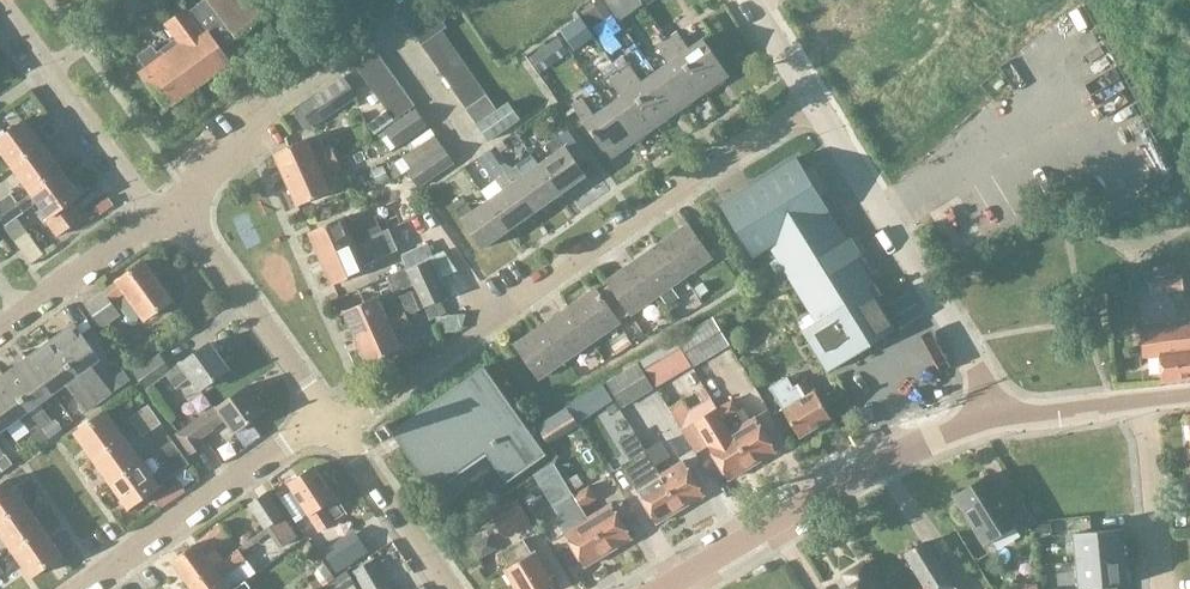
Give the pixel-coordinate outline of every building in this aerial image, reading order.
[(145,68),(140,72),(166,107),(229,61),(220,49),(265,16),(253,0),(200,0),(186,11),(185,10),(166,24),(176,38),(161,49),(162,51),(158,53),(152,46),(136,57),(145,68)] [(283,22),(292,16),(281,0),(273,0),(269,3),(283,22)] [(609,10),(621,2),(620,0),(602,0),(609,10)] [(420,44),(440,30),(445,27),(435,13),(410,31),(420,44)] [(420,44),(428,55),(448,41),(440,30),(420,44)] [(676,31),(666,38),(704,92),(728,75),(702,39),(688,49),(676,31)] [(668,63),(655,72),(680,108),(704,92),(666,38),(656,45),(668,63)] [(428,55),(435,66),(455,52),(448,41),(428,55)] [(435,66),(442,77),(463,62),(455,52),(435,66)] [(356,68),(363,78),(383,64),(375,53),(356,68)] [(442,77),(450,87),(470,73),(463,62),(442,77)] [(363,78),(371,88),(391,74),(383,64),(363,78)] [(267,77),(276,89),(292,78),(283,65),(267,77)] [(629,65),(619,72),(656,125),(680,108),(655,72),(641,82),(629,65)] [(621,96),(607,106),(633,142),(656,125),(619,72),(609,78),(621,96)] [(450,87),(457,98),(478,84),(470,73),(450,87)] [(371,88),(378,99),(398,84),(391,74),(371,88)] [(312,100),(299,108),(312,127),(324,119),(356,98),(344,78),(312,100)] [(378,99),(386,109),(406,95),(398,84),(378,99)] [(485,94),(478,84),(457,98),(465,108),(485,94)] [(465,108),(477,126),(497,112),(485,94),(465,108)] [(386,109),(393,120),(413,105),(406,95),(386,109)] [(582,98),(571,106),(608,159),(633,142),(607,106),(594,115),(582,98)] [(477,126),(488,142),(519,120),(508,104),(497,112),(477,126)] [(384,130),(395,146),(425,125),(414,109),(384,130)] [(12,168),(42,146),(24,121),(0,138),(0,152),(12,168)] [(566,130),(557,136),(563,146),(564,145),(578,165),(587,159),(566,130)] [(433,136),(386,168),(394,179),(407,170),(418,186),(452,162),(441,146),(433,136)] [(553,153),(538,164),(559,193),(585,175),(578,165),(564,145),(563,146),(557,136),(546,144),(553,153)] [(273,153),(285,179),(335,157),(331,147),(313,155),(306,138),(273,153)] [(12,168),(29,193),(60,171),(42,146),(12,168)] [(285,179),(296,205),(329,191),(322,175),(339,167),(335,157),(285,179)] [(795,158),(719,204),(752,258),(770,248),(808,310),(794,319),(827,372),(862,350),(861,348),(898,325),(795,158)] [(991,161),(986,180),(1002,184),(1007,164),(991,161)] [(346,177),(361,195),(378,182),(363,164),(346,177)] [(515,165),(506,172),(533,211),(559,193),(538,164),(522,175),(515,165)] [(47,217),(43,220),(55,237),(82,217),(71,201),(78,196),(60,171),(29,193),(30,194),(16,203),(0,214),(0,220),(5,227),(37,203),(47,217)] [(502,190),(487,200),(508,230),(533,211),(506,172),(495,180),(502,190)] [(16,203),(10,194),(0,201),(0,214),(16,203)] [(472,211),(464,201),(454,208),(462,219),(461,219),(482,248),(508,230),(487,200),(472,211)] [(308,232),(319,258),(381,231),(374,216),(351,226),(352,228),(347,230),(341,217),(308,232)] [(686,224),(658,244),(682,278),(710,258),(686,224)] [(381,231),(319,258),(331,285),(365,270),(363,265),(396,250),(387,229),(381,231)] [(658,244),(629,264),(653,298),(682,278),(658,244)] [(421,264),(406,270),(422,307),(423,307),(445,297),(428,260),(421,264)] [(100,327),(104,324),(120,313),(111,300),(125,290),(145,318),(170,300),(142,261),(116,280),(117,280),(83,304),(100,327)] [(609,284),(603,288),(623,317),(629,313),(630,314),(653,298),(629,264),(606,280),(609,284)] [(1181,279),(1175,280),(1173,264),(1152,267),(1153,282),(1148,283),(1149,296),(1182,292),(1181,279)] [(595,289),(572,304),(596,338),(618,322),(617,321),(623,317),(603,288),(597,292),(595,289)] [(343,311),(355,337),(406,315),(406,316),(419,310),(411,291),(380,305),(376,296),(343,311)] [(430,321),(435,318),(436,334),(461,332),(465,314),(440,316),(445,314),(440,302),(446,299),(445,297),(423,307),(430,321)] [(572,304),(544,324),(567,358),(596,338),(572,304)] [(633,315),(643,333),(664,321),(655,304),(633,315)] [(410,325),(406,316),(406,315),(355,337),(367,364),(400,349),(393,333),(410,325)] [(729,345),(713,318),(677,341),(692,367),(729,345)] [(49,340),(94,401),(96,403),(111,392),(100,378),(95,382),(86,369),(100,359),(73,322),(49,340)] [(544,324),(515,345),(539,378),(567,358),(544,324)] [(1138,332),(1141,357),(1157,355),(1160,382),(1189,379),(1189,326),(1138,332)] [(49,340),(26,357),(52,393),(66,383),(78,400),(86,409),(96,403),(94,401),(49,340)] [(675,342),(640,363),(649,378),(654,386),(689,364),(685,357),(676,341),(675,342)] [(132,372),(135,376),(145,389),(165,374),(173,385),(189,374),(199,389),(227,369),(207,342),(170,369),(159,353),(132,372)] [(26,357),(2,375),(41,427),(51,420),(39,403),(52,393),(26,357)] [(621,408),(652,389),(636,362),(605,382),(621,408)] [(377,429),(384,438),(392,433),(427,483),(479,446),(505,483),(545,455),(483,367),(392,431),(386,423),(377,429)] [(0,376),(0,420),(6,428),(19,418),(31,435),(41,427),(2,375),(0,376)] [(784,377),(768,386),(782,410),(798,437),(830,418),(814,391),(810,392),(803,380),(790,388),(784,377)] [(198,440),(225,421),(234,433),(264,412),(245,385),(175,434),(190,455),(202,446),(198,440)] [(574,422),(610,408),(603,390),(567,404),(574,422)] [(647,399),(626,414),(640,435),(662,420),(647,399)] [(695,421),(709,444),(707,445),(727,479),(751,465),(731,431),(724,420),(717,408),(712,399),(701,406),(706,414),(695,421)] [(732,399),(717,408),(724,420),(739,411),(732,399)] [(128,418),(135,427),(154,414),(147,405),(128,418)] [(615,408),(597,413),(602,428),(619,422),(615,408)] [(739,411),(724,420),(731,431),(751,465),(775,451),(754,417),(749,421),(742,409),(739,411)] [(73,433),(91,458),(123,436),(105,410),(73,433)] [(154,414),(135,427),(141,436),(160,423),(154,414)] [(645,452),(633,433),(619,442),(630,460),(629,461),(635,471),(627,476),(655,523),(679,508),(659,475),(653,465),(645,452)] [(91,458),(109,483),(140,461),(123,436),(91,458)] [(172,440),(153,454),(141,462),(140,461),(109,483),(127,508),(158,486),(189,464),(172,440)] [(659,443),(645,452),(653,465),(667,456),(659,443)] [(1,470),(10,463),(4,455),(5,454),(0,448),(0,468),(1,470)] [(682,461),(659,475),(679,508),(702,494),(682,461)] [(554,464),(535,476),(543,490),(562,478),(554,464)] [(288,483),(308,514),(309,513),(320,530),(332,522),(322,505),(335,497),(314,465),(288,483)] [(986,475),(952,497),(984,545),(1017,523),(1021,530),(1034,521),(1018,496),(1005,504),(986,475)] [(26,505),(8,479),(0,485),(0,523),(26,505)] [(588,486),(573,495),(580,508),(580,507),(595,498),(588,486)] [(264,528),(283,516),(266,491),(248,503),(264,528)] [(573,495),(553,506),(561,519),(557,522),(564,533),(584,566),(607,552),(587,519),(580,507),(580,508),(573,495)] [(518,500),(489,517),(502,539),(531,523),(518,500)] [(611,505),(587,519),(607,552),(631,538),(621,521),(629,516),(621,503),(613,508),(611,505)] [(12,552),(43,530),(26,505),(0,523),(0,534),(12,552)] [(298,537),(283,516),(264,528),(279,550),(298,537)] [(196,542),(171,560),(189,585),(214,567),(213,566),(205,555),(229,539),(220,525),(196,542)] [(1120,529),(1072,534),(1075,561),(1123,557),(1120,529)] [(12,552),(30,577),(61,555),(43,530),(12,552)] [(248,562),(267,552),(257,534),(238,544),(248,562)] [(515,588),(545,588),(554,584),(534,552),(531,553),(522,539),(500,553),(509,567),(504,570),(515,588)] [(350,564),(336,543),(322,552),(335,574),(350,564)] [(905,557),(925,588),(955,588),(926,543),(905,557)] [(223,579),(246,562),(236,549),(213,566),(214,567),(223,579)] [(1075,561),(1077,588),(1116,588),(1115,586),(1124,586),(1125,585),(1123,557),(1075,561)] [(358,570),(351,574),(360,588),(391,588),(374,560),(358,570)] [(870,576),(869,576),(863,565),(846,575),(852,586),(847,588),(878,588),(870,576)] [(192,588),(230,588),(223,579),(214,567),(189,585),(192,588)] [(298,584),(302,588),(314,588),(324,581),(316,570),(298,584)] [(329,588),(348,588),(354,585),(345,571),(326,584),(329,588)] [(245,580),(233,588),(251,588),(245,580)]
